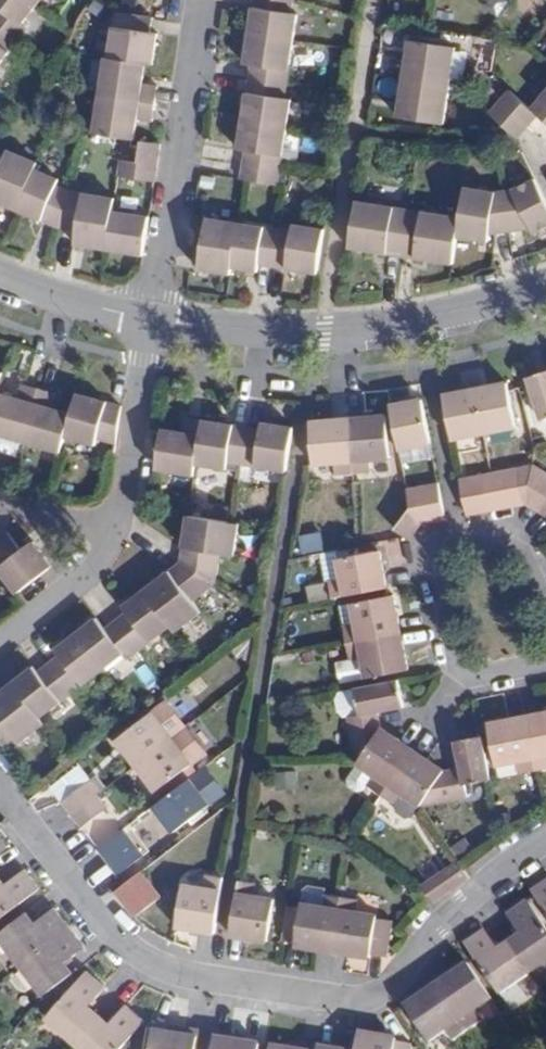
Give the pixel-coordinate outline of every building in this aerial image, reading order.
[(28,30),(22,25),(41,0),(0,0),(0,64),(28,30)] [(87,9),(98,17),(105,6),(96,0),(94,0),(87,9)] [(251,78),(286,83),(297,13),(290,12),(291,0),(255,0),(244,64),(253,66),(251,78)] [(114,10),(92,133),(133,138),(136,119),(151,121),(157,85),(143,82),(145,63),(153,63),(157,33),(153,31),(154,17),(114,10)] [(481,41),(476,69),(491,71),(496,44),(481,41)] [(455,50),(408,42),(395,118),(441,125),(449,79),(454,51),(455,50)] [(467,54),(454,51),(449,79),(462,82),(467,54)] [(286,83),(251,78),(239,149),(246,151),(241,180),(280,186),(295,85),(286,83)] [(537,116),(530,108),(510,91),(488,113),(518,139),(537,116)] [(530,108),(537,116),(545,124),(545,91),(530,108)] [(140,140),(137,161),(119,159),(118,175),(156,182),(160,144),(140,140)] [(59,225),(77,228),(76,242),(144,254),(151,215),(113,210),(114,196),(69,193),(55,186),(58,179),(35,168),(38,160),(8,148),(2,160),(0,160),(0,200),(59,225)] [(214,178),(201,175),(199,186),(212,189),(214,178)] [(453,263),(458,237),(490,241),(491,234),(532,230),(535,235),(545,229),(545,200),(535,178),(510,191),(493,194),(463,189),(459,218),(354,201),(349,247),(453,263)] [(317,274),(324,230),(293,226),(292,233),(207,219),(199,269),(232,274),(233,267),(259,271),(259,264),(317,274)] [(545,417),(545,370),(527,376),(541,418),(545,417)] [(23,442),(60,453),(66,435),(95,444),(98,438),(114,443),(120,405),(76,391),(69,411),(51,404),(55,391),(20,380),(15,394),(0,391),(0,435),(23,442)] [(512,426),(505,382),(502,383),(474,388),(483,432),(512,426)] [(480,433),(483,432),(474,388),(443,394),(452,439),(457,438),(480,433)] [(390,404),(393,416),(399,450),(429,443),(421,399),(390,404)] [(387,416),(349,419),(354,473),(371,472),(370,458),(391,456),(387,416)] [(288,458),(293,429),(259,423),(258,429),(183,418),(181,432),(161,428),(155,470),(194,474),(195,463),(229,468),(230,462),(286,471),(288,458)] [(349,419),(310,422),(313,463),(337,462),(338,474),(354,473),(349,419)] [(483,450),(480,433),(457,438),(460,455),(483,450)] [(0,435),(0,453),(18,458),(23,442),(0,435)] [(432,457),(429,443),(399,450),(402,463),(432,457)] [(533,465),(515,468),(521,499),(525,498),(545,511),(545,472),(533,465)] [(490,505),(521,499),(515,468),(485,474),(490,505)] [(465,510),(490,505),(485,474),(459,479),(465,510)] [(420,519),(443,514),(437,483),(407,488),(411,508),(420,519)] [(394,526),(404,536),(420,519),(411,508),(394,526)] [(188,515),(180,561),(121,604),(125,611),(103,627),(97,618),(55,649),(59,655),(36,671),(33,665),(0,690),(0,743),(11,735),(15,740),(42,721),(38,715),(107,665),(124,653),(126,657),(170,624),(174,629),(201,610),(193,598),(216,582),(220,551),(235,553),(240,522),(188,515)] [(16,591),(51,564),(32,539),(19,548),(6,531),(0,529),(0,570),(16,591)] [(321,531),(299,536),(302,554),(325,550),(321,531)] [(376,544),(336,552),(337,558),(377,550),(376,544)] [(335,550),(320,553),(325,584),(329,584),(332,598),(387,588),(381,555),(379,549),(377,550),(337,558),(336,552),(335,550)] [(327,599),(325,584),(306,588),(309,603),(327,599)] [(351,596),(352,603),(358,601),(381,597),(380,591),(351,596)] [(337,606),(345,643),(400,632),(394,600),(393,595),(381,597),(358,601),(352,603),(337,606)] [(400,632),(345,643),(348,659),(360,658),(364,678),(407,670),(406,662),(400,632)] [(255,635),(253,634),(233,648),(239,656),(244,653),(250,660),(255,635)] [(124,653),(107,665),(111,672),(128,660),(126,657),(124,653)] [(360,658),(348,659),(336,662),(340,682),(364,678),(360,658)] [(399,679),(338,691),(332,698),(336,718),(343,722),(347,720),(351,723),(357,763),(381,728),(378,711),(405,706),(399,679)] [(154,711),(153,711),(118,737),(137,763),(185,727),(166,702),(154,711)] [(536,770),(545,768),(545,713),(526,716),(536,770)] [(526,716),(492,723),(489,724),(497,764),(517,762),(520,772),(536,770),(526,716)] [(185,727),(137,763),(156,789),(157,787),(162,793),(184,777),(180,771),(205,753),(185,727)] [(381,728),(357,763),(376,776),(369,785),(382,794),(412,749),(381,728)] [(459,766),(442,770),(420,806),(465,797),(463,784),(491,779),(483,737),(455,741),(459,766)] [(442,770),(412,749),(382,794),(396,803),(402,793),(420,806),(442,770)] [(364,792),(369,785),(376,776),(357,763),(347,778),(348,785),(357,792),(364,792)] [(165,797),(154,805),(173,832),(224,794),(204,767),(187,780),(165,797)] [(275,787),(296,787),(297,770),(275,769),(275,787)] [(187,780),(184,777),(162,793),(165,797),(187,780)] [(89,779),(61,800),(70,812),(99,791),(89,779)] [(99,791),(70,812),(81,826),(110,805),(99,791)] [(402,793),(396,803),(395,804),(395,810),(406,817),(414,815),(420,806),(402,793)] [(511,811),(499,814),(501,822),(513,820),(511,811)] [(126,827),(99,848),(119,874),(145,854),(126,827)] [(464,838),(452,847),(460,859),(472,850),(464,838)] [(462,868),(458,862),(440,874),(451,891),(469,879),(462,868)] [(42,892),(24,868),(3,883),(0,879),(0,924),(42,892)] [(114,891),(134,918),(160,897),(141,870),(114,891)] [(215,931),(223,876),(206,873),(204,885),(184,882),(177,925),(183,927),(215,931)] [(440,874),(422,886),(433,902),(451,891),(440,874)] [(255,881),(239,879),(231,934),(261,938),(269,940),(275,896),(254,892),(255,881)] [(530,890),(533,895),(545,913),(545,879),(530,890)] [(302,886),(300,900),(322,903),(324,892),(325,885),(309,883),(302,886)] [(293,944),(301,945),(332,950),(341,895),(324,892),(322,903),(300,900),(299,907),(288,906),(282,940),(293,942),(293,944)] [(358,898),(341,895),(332,950),(364,955),(369,955),(371,954),(387,956),(392,918),(377,915),(377,913),(357,909),(358,898)] [(533,895),(506,913),(520,935),(510,943),(529,971),(545,960),(545,913),(533,895)] [(412,899),(406,904),(410,908),(416,903),(412,899)] [(22,963),(69,926),(55,907),(34,923),(26,911),(0,931),(0,935),(22,963)] [(69,926),(22,963),(44,993),(72,972),(64,961),(84,946),(69,926)] [(529,971),(510,943),(499,950),(484,928),(463,943),(498,993),(529,971)] [(545,980),(545,960),(529,971),(539,985),(545,980)] [(468,965),(464,967),(437,986),(468,1032),(482,1022),(474,1012),(490,999),(468,965)] [(49,1016),(78,1041),(100,1016),(88,1005),(106,986),(89,971),(49,1016)] [(468,1032),(437,986),(407,1006),(431,1040),(448,1029),(456,1040),(468,1032)] [(78,1041),(86,1048),(120,1048),(122,1048),(147,1020),(128,1002),(109,1023),(100,1016),(78,1041)] [(200,1029),(179,1026),(178,1031),(170,1030),(149,1027),(146,1048),(197,1048),(200,1029)] [(261,1046),(244,1044),(237,1043),(237,1035),(217,1032),(214,1048),(261,1048),(261,1046)] [(412,1045),(397,1043),(398,1039),(385,1037),(360,1034),(357,1048),(412,1048),(412,1045)]
